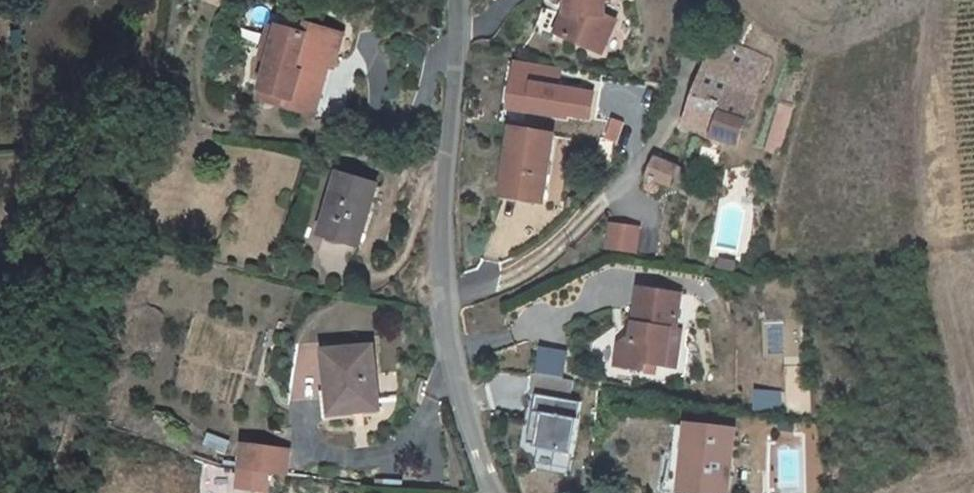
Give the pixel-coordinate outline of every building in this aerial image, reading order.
[(569,15),(568,15),(559,36),(603,55),(616,23),(599,14),(600,0),(570,0),(569,15)] [(306,36),(309,26),(275,16),(263,60),(272,62),(282,29),(306,36)] [(343,35),(309,26),(306,36),(282,29),(272,62),(261,100),(315,116),(326,78),(323,78),(326,66),(334,68),(343,35)] [(770,58),(718,39),(687,127),(738,145),(770,58)] [(560,87),(563,67),(512,61),(505,113),(591,124),(595,91),(560,87)] [(614,120),(606,139),(619,144),(626,124),(614,120)] [(554,136),(514,130),(505,185),(525,188),(523,198),(544,201),(554,136)] [(672,180),(683,183),(686,170),(657,159),(648,179),(647,182),(646,184),(646,188),(646,190),(647,191),(649,193),(653,193),(657,191),(659,190),(660,188),(662,186),(662,183),(671,185),(672,180)] [(376,186),(342,176),(324,236),(359,246),(376,186)] [(525,188),(505,185),(504,195),(523,198),(525,188)] [(639,228),(611,224),(608,249),(636,253),(639,228)] [(629,340),(621,346),(618,367),(646,371),(647,364),(657,365),(666,367),(668,347),(678,348),(681,330),(676,330),(681,295),(640,289),(635,325),(639,325),(637,341),(633,341),(629,340)] [(668,347),(666,367),(676,368),(678,348),(668,347)] [(372,348),(325,352),(328,391),(331,415),(378,410),(372,348)] [(657,365),(647,364),(646,371),(646,374),(655,375),(657,365)] [(574,382),(535,375),(532,396),(538,397),(530,445),(539,447),(538,450),(540,450),(574,456),(580,421),(579,420),(582,404),(571,402),(574,382)] [(328,391),(320,392),(323,420),(331,419),(331,415),(328,391)] [(700,492),(729,492),(735,432),(677,426),(670,490),(700,492)] [(244,446),(241,470),(287,476),(290,452),(244,446)] [(574,456),(540,450),(537,471),(570,477),(574,456)]
